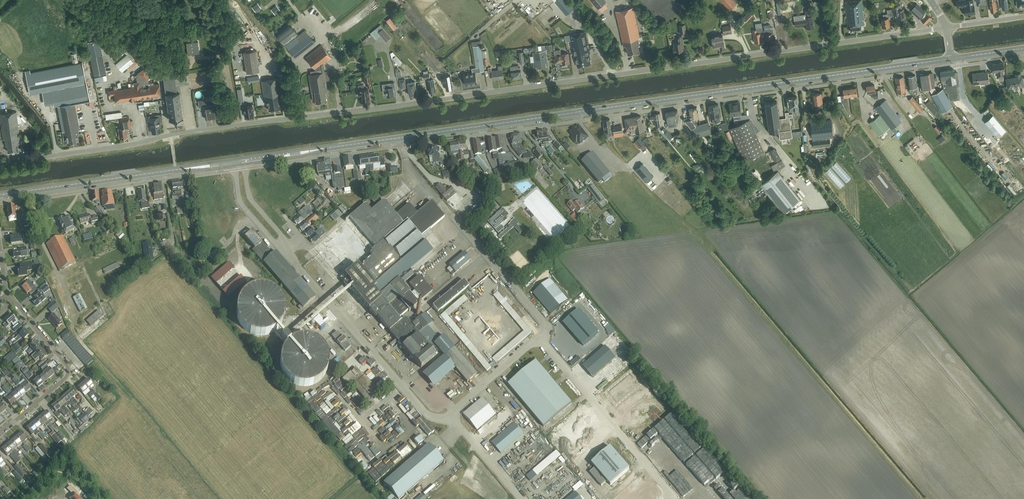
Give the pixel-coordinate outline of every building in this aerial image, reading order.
[(555,1),(566,15),(574,9),(566,0),(556,0),(555,1)] [(606,1),(605,0),(591,0),(598,8),(606,1)] [(734,0),(721,0),(729,10),(737,4),(734,0)] [(861,25),(864,24),(861,0),(845,2),(847,26),(850,26),(851,32),(862,31),(861,25)] [(974,5),(973,5),(973,0),(967,0),(968,7),(964,8),(965,15),(975,13),(974,5)] [(257,4),(252,8),(256,12),(261,9),(257,4)] [(929,20),(930,20),(932,18),(926,13),(924,11),(917,4),(911,10),(920,19),(921,17),(921,18),(920,19),(926,24),(929,20)] [(899,5),(893,6),(894,15),(898,15),(898,19),(905,18),(904,9),(900,10),(899,5)] [(276,6),(271,10),(275,15),(279,11),(276,6)] [(639,38),(633,8),(616,11),(623,46),(626,46),(628,54),(639,52),(638,46),(639,45),(638,38),(639,38)] [(888,17),(892,16),(891,9),(887,10),(887,14),(883,14),(883,18),(881,18),(883,27),(890,26),(889,17),(888,17)] [(811,16),(810,11),(810,10),(805,10),(806,19),(795,21),(795,25),(807,24),(807,28),(814,28),(812,16),(811,16)] [(788,22),(787,17),(778,18),(780,28),(785,27),(784,22),(788,22)] [(298,34),(289,23),(276,33),(284,45),(298,34)] [(380,25),(375,29),(386,41),(391,37),(380,25)] [(730,25),(722,27),(724,33),(728,32),(728,31),(731,31),(730,25)] [(761,34),(764,34),(763,27),(756,28),(756,30),(753,30),(755,42),(762,41),(761,34)] [(773,37),(774,37),(772,29),(764,30),(764,34),(766,34),(767,41),(773,40),(773,37)] [(297,37),(303,44),(291,53),(295,58),(315,41),(306,30),(297,37)] [(584,32),(576,34),(578,45),(583,65),(590,64),(589,59),(590,59),(589,54),(590,53),(589,50),(588,50),(588,48),(588,49),(588,48),(584,32)] [(576,34),(569,35),(571,41),(572,46),(572,48),(573,54),(574,54),(576,64),(577,64),(578,66),(583,65),(578,45),(576,34)] [(724,40),(723,40),(722,34),(712,36),(713,42),(714,48),(720,47),(720,49),(725,48),(724,40)] [(674,43),(675,47),(673,47),(673,53),(679,52),(679,51),(683,50),(682,42),(683,42),(682,36),(677,36),(678,42),(674,43)] [(88,42),(94,76),(95,81),(100,80),(101,81),(102,80),(107,79),(106,74),(101,49),(94,42),(93,41),(91,39),(88,39),(89,41),(88,42)] [(188,54),(200,53),(198,41),(186,43),(188,54)] [(316,70),(332,58),(322,45),(306,58),(316,70)] [(476,72),(481,71),(484,71),(481,45),(473,46),(475,64),(476,67),(476,72)] [(117,58),(116,57),(112,60),(122,71),(127,67),(129,69),(133,65),(131,63),(133,61),(132,60),(138,54),(132,46),(117,58)] [(246,73),(259,71),(256,50),(243,52),(246,73)] [(546,51),(538,52),(533,53),(533,56),(536,56),(537,61),(533,62),(534,67),(537,67),(538,68),(546,67),(545,61),(547,61),(546,51)] [(402,62),(393,52),(390,53),(392,59),(398,65),(402,62)] [(562,64),(570,63),(568,53),(561,54),(555,55),(556,63),(562,62),(562,64)] [(1002,71),(1004,70),(1003,62),(992,64),(993,72),(997,71),(998,77),(1003,76),(1002,71)] [(82,63),(26,74),(30,93),(42,91),(44,100),(52,99),(54,107),(57,106),(63,137),(66,136),(68,144),(79,142),(77,135),(79,135),(78,134),(79,134),(78,129),(79,129),(74,103),(90,100),(82,63)] [(498,66),(498,70),(491,71),(491,67),(488,67),(489,74),(492,74),(493,80),(504,78),(502,65),(498,66)] [(512,79),(521,77),(520,67),(519,67),(518,65),(510,66),(511,71),(512,79)] [(464,74),(466,85),(477,83),(475,72),(476,72),(476,67),(472,68),(473,73),(464,74)] [(115,101),(139,97),(160,94),(159,83),(154,84),(154,82),(149,82),(148,79),(149,78),(148,75),(145,71),(145,70),(144,68),(137,73),(138,73),(136,75),(137,82),(133,83),(131,83),(132,87),(117,89),(117,85),(114,86),(113,86),(114,90),(108,91),(109,95),(114,94),(115,101)] [(958,77),(955,77),(954,69),(940,71),(941,79),(942,82),(943,82),(943,87),(951,101),(960,100),(958,86),(959,86),(958,77)] [(326,91),(327,90),(324,72),(309,74),(311,92),(313,100),(315,99),(316,103),(326,101),(325,95),(327,95),(326,91)] [(978,73),(972,74),(973,83),(980,82),(981,84),(989,83),(988,77),(987,72),(984,72),(978,73)] [(169,120),(173,119),(174,120),(178,119),(178,118),(183,118),(180,92),(181,92),(180,85),(181,85),(181,82),(186,82),(185,73),(163,76),(169,120)] [(919,74),(920,75),(919,75),(921,89),(924,89),(924,90),(927,89),(927,88),(931,88),(931,87),(935,87),(934,82),(933,73),(923,75),(923,74),(919,74)] [(917,87),(915,75),(907,76),(909,88),(910,88),(910,91),(915,91),(914,87),(917,87)] [(1023,89),(1023,78),(1022,78),(1022,76),(1021,76),(1021,75),(1016,76),(1016,77),(1006,79),(1008,88),(1022,86),(1022,89),(1023,89)] [(903,77),(895,78),(897,93),(905,92),(903,77)] [(447,90),(453,89),(451,78),(442,79),(443,82),(445,82),(447,90)] [(279,99),(282,99),(279,79),(262,81),(265,102),(266,101),(267,105),(268,104),(269,110),(280,108),(279,99)] [(410,95),(417,94),(415,82),(407,83),(407,87),(408,90),(409,90),(410,95)] [(393,89),(395,89),(394,83),(383,84),(384,92),(386,92),(387,96),(394,95),(393,89)] [(362,100),(369,99),(368,89),(364,89),(363,84),(358,85),(359,91),(358,91),(359,96),(362,96),(362,100)] [(873,96),(878,95),(877,91),(875,91),(874,84),(866,85),(867,92),(869,92),(869,94),(872,94),(873,96)] [(856,88),(849,89),(850,96),(854,95),(854,98),(858,98),(857,94),(856,88)] [(848,102),(847,96),(850,96),(849,89),(843,89),(844,95),(841,96),(842,103),(848,102)] [(942,112),(952,106),(943,89),(932,95),(942,112)] [(820,108),(823,107),(821,93),(812,94),(813,104),(819,103),(820,108)] [(794,108),(798,107),(797,96),(787,98),(788,105),(789,109),(790,111),(794,110),(794,108)] [(914,99),(911,102),(920,113),(924,110),(914,99)] [(206,119),(217,117),(215,104),(207,106),(206,100),(198,101),(199,106),(204,105),(206,119)] [(875,108),(880,115),(890,127),(891,129),(902,121),(886,100),(875,108)] [(766,124),(768,124),(769,132),(779,130),(779,132),(787,131),(787,138),(792,137),(789,118),(786,119),(787,123),(780,124),(777,101),(765,103),(768,120),(765,121),(766,124)] [(936,117),(940,114),(937,110),(930,101),(925,104),(933,113),(934,113),(936,117)] [(731,116),(732,115),(742,114),(740,103),(737,104),(737,102),(729,104),(731,116)] [(245,116),(254,115),(252,105),(246,106),(246,104),(244,104),(244,106),(243,106),(245,116)] [(718,104),(713,105),(709,106),(709,110),(710,118),(712,117),(713,123),(720,122),(718,116),(721,116),(720,109),(719,110),(718,104)] [(698,137),(711,133),(708,122),(697,125),(696,119),(698,119),(698,118),(699,118),(698,112),(697,112),(697,108),(689,109),(690,120),(685,120),(698,137)] [(675,117),(678,117),(677,110),(666,112),(668,123),(668,127),(677,126),(675,117)] [(21,144),(16,112),(0,114),(0,118),(2,135),(3,135),(3,140),(5,139),(5,146),(7,145),(8,152),(12,151),(12,152),(13,152),(14,151),(19,150),(18,144),(21,144)] [(654,123),(655,123),(656,126),(662,125),(660,113),(653,114),(653,116),(650,117),(650,120),(653,119),(654,123)] [(152,129),(152,133),(160,132),(159,126),(161,126),(159,114),(149,116),(151,129),(152,129)] [(744,160),(764,151),(756,133),(760,130),(751,118),(746,120),(745,115),(741,115),(742,118),(738,119),(739,124),(729,128),(744,160)] [(890,128),(890,127),(880,115),(869,123),(879,136),(886,130),(890,128)] [(992,115),(985,122),(998,137),(1005,130),(992,115)] [(631,130),(632,134),(645,132),(644,126),(645,126),(644,122),(642,122),(641,116),(625,119),(627,131),(631,130)] [(121,119),(122,128),(118,129),(120,138),(128,137),(126,128),(131,127),(129,118),(121,119)] [(612,135),(611,130),(610,119),(604,120),(604,124),(603,124),(605,136),(612,135)] [(836,119),(810,122),(812,140),(813,140),(814,148),(831,146),(830,138),(838,137),(836,119)] [(588,137),(579,126),(571,132),(574,136),(572,137),(576,142),(578,141),(580,144),(588,137)] [(543,144),(545,143),(552,142),(551,137),(548,137),(547,130),(543,131),(541,131),(542,139),(543,139),(543,141),(543,144)] [(667,130),(664,133),(670,139),(672,136),(667,130)] [(536,140),(538,140),(539,140),(539,142),(543,141),(543,139),(542,139),(541,131),(537,132),(537,135),(533,135),(532,135),(536,140)] [(521,153),(522,153),(525,153),(524,145),(522,146),(521,143),(520,134),(516,135),(516,139),(515,140),(515,142),(517,141),(517,146),(518,146),(518,150),(518,151),(520,151),(520,152),(521,152),(521,153)] [(523,154),(522,153),(521,153),(521,152),(520,152),(520,151),(518,151),(518,150),(518,146),(517,146),(517,141),(515,142),(515,140),(516,139),(516,135),(510,136),(510,137),(509,137),(509,139),(511,139),(512,145),(512,147),(514,147),(514,150),(520,156),(523,154)] [(942,144),(947,140),(942,135),(938,139),(942,144)] [(501,153),(505,152),(504,141),(503,141),(502,137),(495,138),(497,150),(500,150),(501,153)] [(497,150),(495,138),(488,139),(490,152),(493,152),(493,154),(497,153),(497,150)] [(475,155),(481,154),(479,141),(473,142),(475,155)] [(563,148),(557,141),(554,144),(561,151),(563,148)] [(464,156),(469,156),(469,160),(474,160),(472,152),(469,152),(468,149),(467,149),(466,143),(459,144),(461,156),(464,156)] [(464,159),(464,156),(461,156),(459,144),(450,145),(451,152),(449,152),(450,158),(454,158),(454,154),(458,154),(459,160),(464,159)] [(430,158),(433,158),(433,159),(440,158),(439,154),(438,154),(437,146),(428,147),(429,156),(430,158)] [(539,159),(543,155),(538,148),(533,152),(539,159)] [(775,161),(781,158),(776,150),(775,150),(774,148),(769,151),(771,155),(775,161)] [(592,152),(581,162),(599,182),(602,179),(604,182),(612,175),(592,152)] [(368,157),(370,171),(373,171),(372,167),(371,167),(371,164),(380,163),(380,166),(384,165),(383,158),(378,159),(377,155),(368,157)] [(344,167),(353,166),(353,162),(352,162),(351,157),(343,158),(344,167)] [(371,175),(370,171),(368,157),(359,158),(359,161),(358,162),(358,166),(360,166),(365,165),(366,171),(365,171),(365,176),(371,175)] [(536,159),(531,163),(537,169),(538,168),(540,170),(543,167),(536,159)] [(323,161),(316,162),(316,168),(317,167),(317,174),(318,175),(331,173),(333,187),(335,188),(338,188),(338,191),(344,190),(342,169),(340,170),(339,167),(333,168),(330,168),(329,160),(323,161)] [(504,181),(531,173),(519,160),(510,163),(510,161),(507,162),(508,163),(503,165),(500,166),(500,168),(504,181)] [(635,170),(646,182),(653,175),(642,163),(635,170)] [(500,168),(498,169),(493,170),(497,177),(499,182),(504,181),(500,168)] [(351,181),(363,179),(363,178),(361,178),(360,172),(353,172),(354,178),(350,179),(351,181)] [(779,172),(761,185),(783,213),(800,199),(779,172)] [(175,202),(175,206),(182,205),(181,199),(182,199),(181,194),(181,190),(183,190),(181,180),(177,181),(178,190),(178,194),(177,195),(178,201),(175,201),(175,202)] [(516,186),(525,194),(533,185),(528,180),(525,183),(522,180),(516,186)] [(178,190),(177,181),(172,182),(173,191),(174,191),(175,195),(172,195),(173,200),(170,200),(171,207),(175,206),(175,202),(175,201),(178,201),(177,195),(178,194),(178,190)] [(487,189),(477,182),(473,186),(483,193),(487,189)] [(154,200),(163,198),(163,193),(161,183),(157,183),(157,184),(152,184),(153,194),(154,194),(154,200)] [(454,191),(454,190),(451,187),(446,190),(441,184),(436,188),(442,194),(445,198),(447,201),(456,194),(454,191)] [(103,206),(114,205),(113,196),(112,196),(111,190),(102,191),(103,197),(101,197),(103,206)] [(142,209),(150,208),(149,203),(146,203),(145,201),(146,201),(144,190),(138,191),(139,202),(141,202),(142,209)] [(415,292),(415,291),(413,289),(409,292),(403,285),(414,275),(410,271),(416,265),(407,254),(423,240),(421,238),(421,237),(429,229),(443,216),(430,201),(407,222),(407,221),(404,224),(384,200),(371,211),(365,204),(345,221),(314,248),(343,282),(343,283),(350,291),(351,290),(375,318),(377,316),(387,328),(408,310),(409,311),(418,304),(411,295),(415,292)] [(573,200),(567,204),(572,211),(575,209),(577,213),(585,207),(579,200),(575,203),(573,200)] [(15,212),(19,211),(18,206),(15,206),(15,205),(11,206),(8,206),(8,207),(7,207),(9,217),(9,221),(17,220),(15,212)] [(104,215),(98,206),(94,209),(100,217),(104,215)] [(298,224),(308,216),(302,209),(298,213),(299,214),(294,219),(295,220),(294,221),(297,224),(297,223),(298,224)] [(504,222),(508,219),(505,217),(508,214),(504,209),(499,213),(498,212),(496,213),(497,214),(488,222),(495,230),(504,222)] [(574,213),(570,216),(577,224),(581,221),(574,213)] [(81,224),(91,221),(92,224),(98,223),(97,216),(90,217),(89,214),(79,217),(81,224)] [(306,222),(309,226),(318,218),(315,214),(306,222)] [(65,234),(75,229),(72,224),(73,224),(71,220),(71,221),(69,216),(63,219),(62,219),(62,218),(59,219),(59,220),(59,221),(61,225),(61,226),(61,227),(61,228),(62,228),(63,229),(65,234)] [(304,230),(309,226),(306,222),(305,220),(299,225),(300,226),(299,227),(302,230),(303,229),(304,230)] [(502,237),(514,227),(511,222),(505,228),(498,233),(502,237)] [(106,233),(109,230),(105,225),(101,228),(106,233)] [(502,225),(496,230),(498,233),(505,228),(502,225)] [(309,237),(314,232),(310,227),(304,231),(305,232),(304,233),(307,237),(308,236),(309,237)] [(313,242),(314,243),(322,236),(320,233),(323,230),(321,227),(316,231),(319,234),(317,235),(315,233),(310,237),(310,238),(309,239),(312,243),(313,242)] [(249,233),(254,239),(257,236),(252,230),(249,233)] [(121,231),(116,235),(120,240),(125,235),(121,231)] [(10,238),(11,244),(23,242),(22,239),(24,239),(24,232),(12,234),(13,237),(10,238)] [(282,283),(294,273),(276,252),(273,254),(262,242),(257,236),(254,239),(249,233),(244,237),(254,248),(252,250),(263,263),(263,262),(282,283)] [(59,270),(76,262),(63,235),(46,243),(59,270)] [(145,262),(153,260),(151,242),(143,243),(145,262)] [(19,251),(13,252),(14,258),(15,257),(15,258),(16,259),(18,259),(19,258),(19,257),(21,256),(27,255),(26,246),(19,248),(19,251)] [(214,261),(221,254),(217,250),(210,256),(214,261)] [(471,259),(464,251),(449,265),(455,272),(471,259)] [(20,264),(21,268),(17,269),(18,276),(27,275),(26,270),(32,270),(31,262),(20,264)] [(120,267),(118,262),(103,269),(105,274),(120,267)] [(303,308),(316,297),(294,273),(282,283),(301,305),(298,307),(300,309),(303,307),(303,308)] [(415,291),(415,292),(422,300),(432,292),(418,276),(409,284),(413,289),(415,291)] [(552,276),(532,293),(550,314),(570,297),(552,276)] [(31,294),(32,293),(37,290),(34,286),(30,281),(29,279),(28,280),(24,283),(25,284),(22,287),(27,294),(29,292),(31,294)] [(463,280),(432,306),(438,312),(469,286),(463,280)] [(41,289),(43,291),(44,293),(50,289),(46,285),(41,289)] [(282,323),(283,322),(283,321),(284,320),(284,318),(284,317),(285,316),(285,315),(285,313),(285,312),(285,311),(285,309),(285,308),(285,307),(285,305),(284,304),(284,303),(283,301),(283,300),(282,299),(281,298),(281,297),(280,296),(279,295),(278,294),(277,293),(276,292),(275,291),(274,290),(272,290),(271,289),(270,288),(269,288),(267,288),(266,287),(265,287),(263,287),(262,287),(260,287),(259,287),(258,287),(256,287),(255,288),(254,288),(252,288),(251,289),(250,290),(249,290),(247,291),(246,292),(245,293),(244,294),(243,295),(242,296),(242,297),(241,298),(240,299),(239,300),(239,302),(238,303),(238,304),(238,306),(237,307),(237,308),(237,310),(237,311),(237,312),(237,314),(237,315),(238,316),(238,318),(238,319),(239,320),(239,321),(240,323),(241,324),(241,325),(242,326),(243,327),(244,328),(245,329),(246,330),(247,331),(248,331),(249,332),(251,333),(252,333),(253,334),(254,334),(256,334),(257,335),(258,335),(260,335),(261,335),(262,335),(264,335),(265,335),(266,334),(268,334),(269,334),(270,333),(271,333),(273,332),(274,332),(275,331),(276,330),(277,329),(278,328),(279,327),(280,326),(281,325),(281,324),(282,323)] [(33,295),(36,298),(33,301),(36,306),(43,300),(45,298),(39,290),(33,295)] [(494,294),(524,330),(491,356),(496,362),(492,365),(533,332),(498,290),(494,294)] [(80,312),(87,309),(80,294),(73,297),(80,312)] [(441,314),(487,371),(492,368),(449,315),(468,299),(465,295),(441,314)] [(51,313),(58,306),(54,301),(47,307),(51,313)] [(471,322),(490,345),(507,332),(488,308),(471,322)] [(583,346),(598,332),(578,309),(563,323),(583,346)] [(91,326),(103,316),(98,311),(86,321),(91,326)] [(57,328),(62,323),(54,313),(48,318),(57,328)] [(439,350),(434,344),(439,340),(433,333),(427,327),(433,322),(429,317),(425,313),(419,317),(427,327),(404,347),(410,354),(421,367),(435,356),(434,355),(439,350)] [(15,320),(16,319),(12,314),(5,320),(6,322),(3,325),(6,328),(11,323),(14,326),(12,328),(15,331),(21,326),(19,323),(18,323),(15,320)] [(405,318),(398,324),(390,331),(404,347),(427,327),(419,317),(411,324),(405,318)] [(11,345),(13,343),(13,344),(23,337),(24,339),(29,335),(25,330),(20,333),(20,334),(17,336),(17,337),(14,339),(12,337),(8,341),(11,345)] [(345,350),(350,346),(337,332),(332,336),(345,350)] [(70,333),(62,338),(65,341),(72,335),(70,333)] [(72,335),(65,341),(67,343),(74,338),(72,335)] [(282,339),(287,345),(286,346),(285,347),(284,348),(283,349),(282,350),(282,352),(281,353),(281,354),(280,356),(280,357),(280,358),(280,360),(279,361),(279,362),(279,364),(280,365),(280,367),(280,368),(280,369),(281,371),(281,372),(282,373),(283,374),(283,376),(284,377),(285,378),(286,379),(287,380),(288,381),(289,382),(290,382),(291,383),(293,384),(294,384),(295,385),(296,385),(298,386),(299,386),(300,386),(302,387),(303,387),(305,387),(306,387),(307,386),(309,386),(310,386),(311,385),(313,385),(314,384),(315,384),(316,383),(318,382),(319,382),(320,381),(321,380),(322,379),(323,378),(324,377),(324,376),(325,374),(326,373),(326,372),(327,371),(327,369),(328,368),(328,367),(328,365),(328,364),(328,362),(328,361),(328,360),(328,358),(328,357),(327,356),(327,354),(326,353),(326,352),(325,350),(325,349),(324,348),(323,347),(322,346),(321,345),(320,344),(319,343),(318,342),(317,341),(316,341),(314,340),(313,340),(312,339),(310,339),(309,338),(308,338),(306,338),(305,338),(304,338),(302,338),(301,338),(299,338),(298,338),(297,339),(295,339),(294,340),(293,340),(292,341),(290,342),(285,336),(282,339)] [(439,350),(444,356),(455,368),(467,382),(477,374),(443,336),(439,340),(434,344),(439,350)] [(74,338),(67,343),(69,346),(76,340),(74,338)] [(76,340),(69,346),(71,348),(78,343),(76,340)] [(34,351),(39,346),(34,341),(29,346),(32,348),(30,350),(27,352),(29,355),(34,351)] [(78,343),(71,348),(73,351),(80,345),(78,343)] [(80,345),(73,351),(75,353),(82,348),(80,345)] [(34,359),(43,352),(39,346),(34,351),(36,353),(31,357),(34,359)] [(583,366),(592,378),(615,358),(605,346),(583,366)] [(82,348),(75,353),(78,356),(85,350),(82,348)] [(85,350),(78,356),(80,359),(87,353),(85,350)] [(43,352),(34,359),(36,362),(40,358),(42,361),(47,356),(43,352)] [(87,353),(80,359),(82,361),(89,355),(87,353)] [(89,355),(82,361),(84,364),(91,358),(89,355)] [(455,368),(444,356),(425,373),(435,385),(455,368)] [(86,366),(93,360),(91,358),(84,364),(86,366)] [(536,358),(521,372),(522,373),(508,385),(544,427),(572,404),(546,373),(547,372),(536,358)] [(44,373),(49,378),(54,374),(50,368),(49,368),(47,366),(42,370),(44,373)] [(351,384),(359,393),(366,401),(371,398),(372,399),(379,393),(365,376),(364,377),(356,368),(342,379),(348,387),(351,384)] [(38,377),(43,383),(44,382),(45,383),(46,383),(47,381),(48,381),(47,380),(49,378),(44,373),(41,375),(40,373),(37,375),(38,377)] [(38,377),(37,375),(36,374),(35,374),(35,376),(31,379),(38,387),(43,383),(38,377)] [(83,383),(88,389),(93,384),(88,379),(83,383)] [(325,392),(332,389),(328,381),(321,384),(325,392)] [(20,386),(26,392),(31,388),(26,382),(20,386)] [(88,389),(83,383),(78,387),(83,393),(88,389)] [(15,390),(21,397),(26,392),(20,386),(19,384),(16,387),(17,388),(16,390),(15,390)] [(10,391),(7,388),(5,390),(7,393),(8,396),(5,398),(11,405),(16,401),(10,394),(8,392),(10,391)] [(10,391),(8,392),(10,394),(16,401),(21,397),(15,390),(13,392),(12,392),(10,391)] [(67,394),(71,399),(76,395),(71,390),(67,394)] [(499,406),(502,404),(493,393),(491,395),(499,406)] [(71,399),(67,394),(62,398),(66,403),(68,405),(68,406),(71,404),(73,406),(75,404),(74,403),(72,401),(71,399)] [(66,403),(62,398),(57,402),(65,412),(67,414),(69,412),(65,407),(68,405),(66,403)] [(463,414),(477,431),(496,415),(482,398),(463,414)] [(65,412),(57,402),(52,407),(56,412),(56,411),(58,410),(60,411),(63,414),(65,412)] [(89,407),(84,411),(88,416),(92,412),(89,407)] [(42,416),(47,422),(52,418),(47,411),(42,416)] [(84,424),(89,419),(84,414),(79,418),(84,424)] [(49,424),(47,422),(42,416),(37,420),(42,426),(44,424),(46,427),(48,425),(49,424)] [(42,426),(37,420),(32,424),(37,430),(42,426)] [(81,431),(86,427),(82,423),(78,428),(81,431)] [(514,423),(492,443),(501,454),(524,434),(514,423)] [(37,430),(32,424),(26,428),(32,435),(37,430)] [(17,437),(22,443),(24,445),(23,446),(25,449),(28,447),(26,444),(27,443),(25,441),(28,439),(22,432),(17,437)] [(62,441),(55,433),(51,437),(58,444),(62,441)] [(12,441),(17,447),(22,443),(17,437),(12,441)] [(12,441),(7,445),(12,451),(17,457),(20,455),(15,449),(17,447),(12,441)] [(443,461),(428,443),(383,482),(398,498),(399,498),(443,461)] [(45,455),(49,452),(42,444),(39,446),(45,455)] [(17,457),(12,451),(7,445),(2,449),(7,456),(10,453),(12,456),(11,457),(17,463),(20,461),(17,457)] [(610,485),(629,469),(610,448),(592,464),(595,468),(590,472),(601,486),(607,481),(610,485)] [(377,475),(368,463),(364,465),(362,463),(365,461),(363,458),(358,461),(371,479),(377,475)] [(22,476),(25,473),(17,464),(14,467),(22,476)] [(533,470),(526,476),(531,481),(537,476),(533,470)] [(70,498),(80,498),(76,495),(78,493),(70,485),(67,489),(72,494),(68,498),(70,498)]
